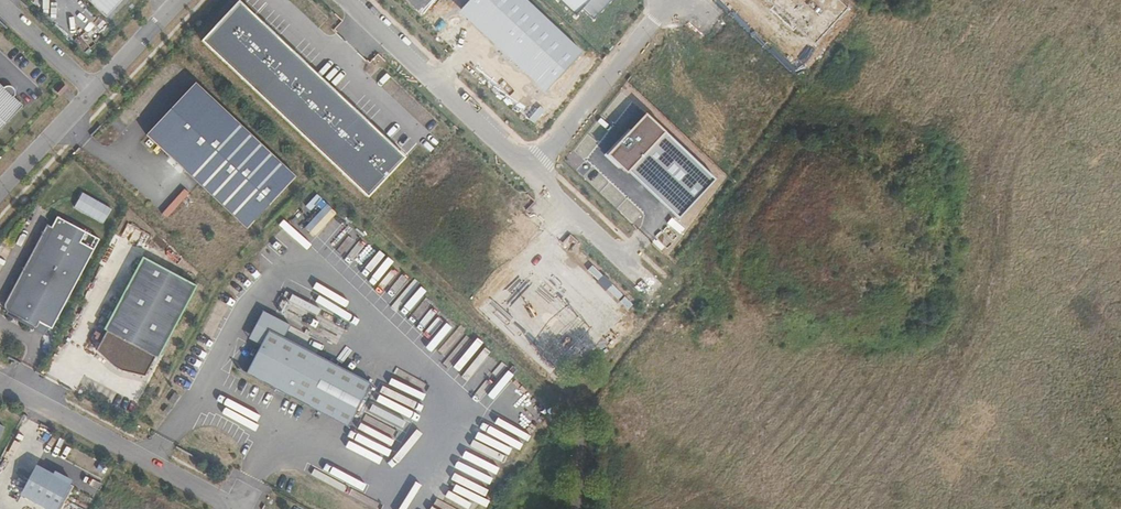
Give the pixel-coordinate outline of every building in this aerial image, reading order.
[(123,0),(88,0),(107,18),(123,0)] [(60,94),(67,86),(63,82),(56,90),(60,94)] [(246,229),(296,176),(194,82),(145,135),(246,229)] [(4,88),(0,84),(0,130),(23,105),(14,97),(15,94),(16,90),(10,86),(7,86),(4,88)] [(52,328),(94,249),(81,241),(86,231),(58,215),(53,225),(48,222),(38,239),(43,241),(15,290),(10,288),(4,299),(3,302),(3,305),(5,308),(8,311),(37,326),(40,322),(49,327),(52,328)] [(86,231),(81,241),(94,249),(100,239),(86,231)] [(38,239),(10,288),(15,290),(43,241),(38,239)] [(158,359),(197,286),(143,257),(104,329),(107,331),(96,350),(112,365),(121,371),(144,376),(154,357),(158,359)] [(45,335),(49,327),(40,322),(37,326),(8,311),(6,314),(45,335)] [(290,326),(263,311),(249,338),(260,345),(268,330),(283,338),(290,326)] [(283,338),(268,330),(260,345),(245,374),(347,428),(370,384),(283,338)] [(404,418),(410,410),(404,406),(407,401),(383,386),(375,399),(404,418)] [(21,493),(51,508),(60,508),(73,485),(70,484),(53,474),(36,465),(21,493)] [(54,471),(53,474),(70,484),(72,481),(54,471)]
